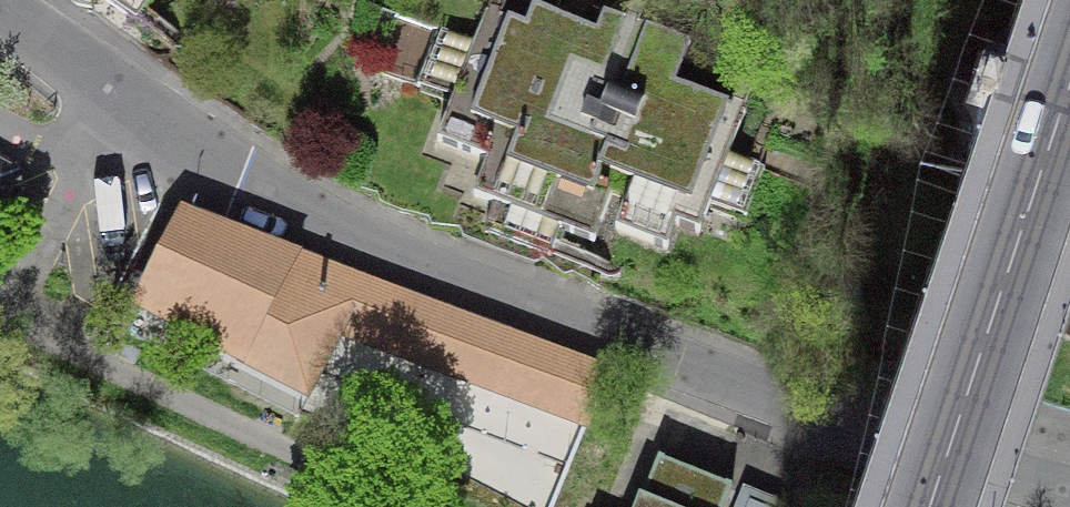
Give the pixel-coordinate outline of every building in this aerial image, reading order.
[(774,145),(738,131),(745,110),(675,84),(690,42),(604,10),(596,31),(533,7),(533,8),(511,0),(491,0),(476,41),(439,28),(418,85),(454,99),(437,143),(487,162),(474,198),(534,221),(594,243),(612,195),(627,201),(615,231),(667,250),(676,225),(699,234),(710,205),(746,218),(774,145)] [(10,176),(0,171),(0,195),(10,176)] [(1069,328),(1069,217),(998,193),(965,294),(1021,312),(1069,328)] [(586,425),(609,366),(232,225),(188,208),(168,248),(142,303),(241,355),(242,354),(304,387),(335,329),(583,422),(582,424),(586,425)] [(660,459),(641,506),(722,506),(730,487),(720,483),(660,459)]
